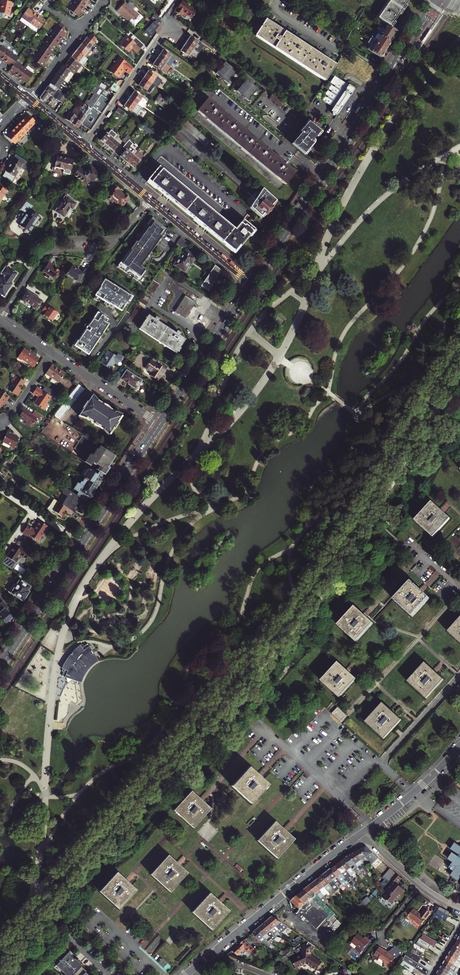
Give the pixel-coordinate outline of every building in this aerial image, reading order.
[(2,0),(1,0),(0,4),(1,4),(0,7),(0,13),(9,15),(10,10),(11,10),(12,2),(2,0)] [(85,7),(75,0),(69,8),(78,15),(81,10),(82,11),(85,7)] [(389,3),(403,12),(405,8),(400,4),(394,0),(390,0),(389,3)] [(182,1),(181,3),(178,7),(177,6),(174,11),(181,16),(181,15),(185,18),(186,16),(191,20),(197,12),(182,1)] [(125,2),(121,6),(135,19),(136,20),(137,19),(136,18),(139,15),(137,13),(125,2)] [(403,12),(389,3),(385,8),(398,17),(399,15),(400,16),(403,12)] [(135,19),(121,6),(118,10),(126,17),(125,18),(134,27),(137,24),(134,21),(135,19)] [(22,17),(30,23),(37,13),(34,10),(33,11),(28,7),(22,17)] [(394,22),(398,17),(385,8),(378,19),(385,23),(387,25),(392,28),(395,23),(394,22)] [(118,10),(117,11),(125,18),(126,17),(118,10)] [(39,29),(45,20),(40,16),(41,15),(37,13),(30,23),(39,29)] [(157,17),(155,19),(156,21),(155,22),(154,21),(153,22),(158,27),(159,26),(156,24),(158,22),(160,24),(162,21),(157,17)] [(153,22),(150,19),(142,27),(151,37),(156,29),(158,27),(153,22)] [(325,81),(336,65),(267,19),(256,35),(325,81)] [(60,23),(51,35),(60,41),(63,38),(62,37),(66,32),(62,30),(64,27),(60,23)] [(392,28),(387,25),(384,29),(382,27),(380,30),(379,30),(377,33),(378,34),(390,42),(393,37),(392,37),(396,30),(392,28)] [(92,34),(89,38),(94,43),(97,39),(92,34)] [(390,42),(378,34),(375,38),(372,36),(370,39),(385,49),(390,42)] [(60,41),(51,35),(45,43),(54,49),(57,44),(58,45),(60,41)] [(128,37),(121,45),(129,52),(132,49),(137,53),(144,45),(133,35),(130,39),(128,37)] [(88,38),(77,51),(84,56),(89,60),(91,57),(89,56),(93,52),(90,49),(95,43),(94,43),(89,38),(88,38)] [(192,38),(187,44),(195,50),(200,43),(192,38)] [(385,49),(370,39),(368,42),(371,44),(368,49),(380,57),(385,49)] [(0,58),(0,59),(3,61),(10,51),(14,47),(4,40),(2,43),(0,41),(0,57),(0,58)] [(223,53),(205,40),(203,42),(221,56),(223,54),(223,53)] [(54,49),(45,43),(39,51),(49,58),(52,54),(51,53),(54,49)] [(195,50),(187,44),(182,51),(190,57),(192,54),(197,58),(201,54),(195,50)] [(19,58),(10,51),(3,61),(7,64),(8,63),(13,67),(17,62),(19,58)] [(39,51),(33,60),(42,66),(46,61),(47,61),(49,58),(39,51)] [(77,51),(72,56),(79,62),(84,56),(77,51)] [(163,51),(158,57),(166,63),(171,56),(163,51)] [(72,56),(68,62),(75,67),(79,62),(72,56)] [(133,67),(119,56),(109,71),(118,77),(123,69),(129,73),(133,67)] [(161,70),(166,63),(158,57),(153,64),(161,70)] [(17,62),(13,67),(10,70),(15,74),(14,75),(18,78),(25,68),(17,62)] [(68,62),(64,66),(71,72),(73,69),(75,67),(68,62)] [(235,74),(238,74),(238,72),(226,62),(223,63),(224,65),(219,71),(216,71),(217,74),(229,83),(231,83),(231,80),(235,74)] [(71,72),(64,66),(63,65),(60,70),(71,78),(74,74),(71,72)] [(34,74),(25,68),(18,78),(22,80),(23,79),(28,83),(34,74)] [(60,70),(57,74),(65,80),(66,81),(68,82),(71,78),(60,70)] [(144,78),(152,84),(157,77),(149,71),(144,78)] [(57,74),(54,78),(61,84),(65,80),(57,74)] [(347,99),(348,97),(347,96),(348,95),(349,96),(354,88),(349,84),(348,85),(334,76),(330,82),(335,86),(334,87),(331,85),(328,89),(331,91),(330,93),(327,91),(325,94),(328,96),(327,98),(324,96),(321,100),(333,107),(331,110),(333,111),(332,112),(332,113),(333,114),(333,115),(334,115),(336,115),(341,107),(340,107),(346,98),(347,99)] [(61,84),(54,78),(50,83),(58,88),(60,86),(61,84)] [(152,84),(144,78),(139,85),(147,91),(147,90),(150,92),(155,86),(152,84)] [(259,92),(258,89),(247,80),(244,80),(245,83),(240,89),(237,89),(238,91),(249,101),(252,100),(252,98),(256,92),(259,92)] [(116,91),(120,86),(115,82),(111,87),(116,91)] [(40,100),(42,101),(48,93),(52,96),(58,88),(50,83),(40,97),(40,100)] [(98,86),(95,91),(100,95),(101,94),(104,90),(98,86)] [(58,88),(52,96),(63,104),(69,96),(58,88)] [(94,90),(82,106),(70,122),(78,129),(82,124),(90,130),(107,104),(98,97),(100,95),(95,91),(94,90)] [(129,99),(140,106),(145,100),(134,92),(129,99)] [(284,102),(274,94),(270,98),(281,106),(284,102)] [(161,95),(156,102),(166,109),(171,101),(161,95)] [(198,111),(284,183),(285,184),(295,171),(208,98),(198,111)] [(70,111),(65,118),(70,122),(82,106),(77,103),(71,112),(70,111)] [(125,113),(118,108),(115,111),(123,116),(125,113)] [(17,125),(25,133),(36,123),(28,115),(17,125)] [(182,125),(197,139),(199,141),(206,148),(211,142),(192,124),(187,120),(182,125)] [(307,120),(292,144),(306,157),(322,131),(307,120)] [(25,133),(17,125),(6,136),(14,144),(25,133)] [(153,130),(149,135),(154,139),(153,141),(158,144),(163,137),(153,130)] [(201,154),(189,143),(186,140),(176,132),(172,137),(196,159),(201,154)] [(108,146),(114,138),(107,133),(101,140),(108,146)] [(131,137),(127,134),(122,140),(126,143),(131,137)] [(120,144),(114,138),(108,146),(114,151),(120,144)] [(120,157),(127,162),(136,151),(130,146),(133,143),(130,141),(124,148),(126,149),(120,157)] [(143,156),(136,151),(127,162),(134,168),(143,156)] [(74,161),(58,156),(55,167),(53,167),(52,170),(70,175),(74,161)] [(13,157),(4,170),(5,171),(3,174),(8,177),(10,174),(14,176),(22,163),(13,157)] [(86,172),(80,168),(74,176),(86,184),(89,179),(93,181),(99,172),(90,166),(86,172)] [(235,229),(159,166),(148,180),(234,251),(239,245),(240,246),(255,229),(247,222),(251,217),(247,214),(235,229)] [(119,189),(115,186),(106,197),(113,203),(114,202),(122,208),(130,198),(125,194),(124,195),(118,190),(119,189)] [(66,196),(69,191),(65,189),(59,199),(63,201),(55,212),(64,218),(71,208),(73,210),(77,203),(66,196)] [(270,206),(272,204),(273,203),(275,200),(262,189),(261,191),(260,193),(258,191),(252,198),(255,200),(250,207),(260,217),(265,211),(266,212),(271,207),(270,206)] [(33,207),(26,202),(21,210),(26,214),(19,225),(26,230),(25,230),(27,231),(27,230),(30,232),(34,227),(32,226),(39,216),(30,210),(33,207)] [(183,249),(188,243),(181,238),(177,244),(183,249)] [(181,257),(180,256),(174,265),(185,272),(192,261),(193,262),(196,258),(185,251),(181,257)] [(52,266),(48,264),(42,273),(53,280),(56,276),(57,277),(60,273),(51,267),(52,266)] [(215,265),(202,285),(209,290),(216,279),(219,281),(221,278),(218,276),(222,271),(215,265)] [(12,285),(10,284),(12,281),(17,273),(7,266),(3,273),(9,277),(7,280),(5,279),(4,281),(0,278),(0,291),(5,295),(12,285)] [(80,272),(71,266),(66,275),(78,283),(86,271),(82,268),(80,272)] [(132,295),(104,279),(100,286),(100,287),(95,296),(107,303),(109,301),(112,303),(111,304),(122,311),(128,300),(129,301),(132,297),(132,295)] [(216,279),(209,290),(212,292),(219,281),(216,279)] [(153,280),(140,301),(146,305),(159,284),(153,280)] [(38,310),(44,301),(29,292),(23,301),(27,303),(34,307),(34,308),(38,310)] [(186,295),(175,311),(186,318),(186,317),(193,307),(196,302),(186,295)] [(138,304),(128,318),(134,323),(144,308),(138,304)] [(51,307),(48,305),(44,312),(47,314),(45,316),(54,322),(59,313),(50,308),(51,307)] [(210,319),(193,307),(186,317),(204,329),(210,319)] [(109,319),(98,312),(90,325),(89,324),(76,347),(91,356),(100,340),(99,340),(100,336),(102,337),(104,333),(103,333),(104,331),(105,332),(110,324),(107,322),(109,319)] [(146,318),(140,327),(177,352),(186,338),(181,334),(182,332),(178,330),(176,332),(159,320),(160,318),(156,316),(155,318),(149,314),(147,316),(146,315),(145,317),(146,318)] [(177,353),(177,352),(140,327),(139,328),(177,353)] [(33,368),(39,359),(24,349),(18,358),(22,360),(22,359),(30,364),(30,365),(33,368)] [(116,356),(108,350),(100,362),(110,369),(115,362),(117,364),(122,357),(118,354),(116,356)] [(159,380),(168,366),(154,356),(151,361),(156,364),(150,374),(159,380)] [(64,373),(50,364),(44,373),(58,382),(64,373)] [(142,380),(127,370),(121,379),(137,389),(142,380)] [(18,396),(22,390),(20,389),(25,381),(16,375),(11,382),(13,383),(8,390),(18,396)] [(84,388),(78,384),(77,385),(54,416),(60,420),(69,408),(75,399),(76,400),(84,388)] [(49,396),(35,387),(31,392),(36,396),(32,403),(42,410),(46,404),(44,403),(49,396)] [(0,389),(0,407),(2,404),(3,405),(10,396),(0,389)] [(108,434),(110,432),(113,428),(114,428),(115,429),(119,423),(118,422),(117,421),(120,417),(121,415),(120,414),(121,413),(114,411),(114,413),(108,409),(102,405),(96,401),(97,400),(93,395),(92,396),(91,395),(87,402),(86,401),(82,408),(83,408),(78,416),(85,418),(90,421),(90,422),(95,426),(97,426),(98,426),(102,429),(107,434),(107,433),(108,434)] [(40,414),(33,409),(30,413),(22,407),(16,416),(24,421),(23,422),(29,426),(35,418),(36,419),(40,414)] [(10,434),(11,433),(5,430),(0,441),(13,447),(17,437),(10,434)] [(115,455),(99,445),(97,449),(96,448),(92,454),(91,453),(89,453),(84,461),(96,469),(104,474),(109,467),(107,467),(115,455)] [(82,476),(84,477),(97,485),(102,477),(98,475),(99,473),(95,470),(93,470),(93,471),(88,468),(87,469),(82,476)] [(98,475),(102,477),(104,474),(96,469),(95,470),(99,473),(98,475)] [(97,485),(84,477),(81,481),(80,481),(79,483),(76,481),(70,490),(81,497),(86,501),(89,497),(90,497),(94,492),(92,492),(97,485)] [(64,493),(59,501),(59,502),(72,511),(81,497),(70,490),(68,489),(65,487),(62,492),(64,493)] [(72,511),(59,502),(54,510),(63,516),(66,512),(70,514),(72,511)] [(416,522),(432,537),(447,521),(438,512),(431,506),(416,522)] [(47,532),(50,527),(39,520),(33,529),(27,525),(22,533),(27,535),(27,534),(38,541),(45,531),(47,532)] [(18,548),(14,545),(2,563),(12,569),(21,555),(28,559),(29,557),(30,558),(31,556),(30,555),(32,553),(20,545),(18,548)] [(11,593),(22,600),(31,587),(24,581),(26,578),(18,573),(16,577),(20,579),(11,593)] [(411,613),(426,597),(419,590),(410,582),(396,599),(411,613)] [(8,607),(3,600),(0,603),(5,609),(8,607)] [(6,623),(7,625),(11,621),(9,619),(12,617),(5,609),(0,603),(0,617),(6,623)] [(354,606),(339,622),(355,637),(370,621),(363,614),(354,606)] [(449,630),(459,640),(459,618),(449,630)] [(98,660),(88,644),(82,647),(80,645),(76,648),(72,652),(68,657),(65,662),(62,668),(63,669),(62,671),(64,672),(63,675),(80,681),(82,677),(84,672),(87,668),(89,665),(93,661),(98,660)] [(336,662),(321,678),(337,693),(352,677),(345,670),(336,662)] [(408,680),(424,695),(439,678),(431,671),(423,663),(411,677),(408,680)] [(381,734),(397,718),(390,711),(380,703),(365,719),(381,734)] [(341,722),(347,715),(338,707),(331,713),(341,722)] [(259,777),(248,767),(232,784),(250,800),(265,782),(259,777)] [(189,792),(176,809),(192,825),(209,809),(189,792)] [(274,822),(259,839),(277,855),(292,838),(283,830),(274,822)] [(454,843),(453,844),(452,844),(450,848),(459,854),(458,855),(452,851),(448,858),(452,861),(449,867),(453,870),(450,874),(452,875),(451,876),(456,878),(457,877),(458,875),(459,876),(459,847),(454,843)] [(369,855),(371,857),(370,858),(371,859),(373,858),(376,861),(379,857),(365,845),(359,849),(368,857),(369,855)] [(367,857),(368,857),(359,849),(354,852),(362,861),(363,860),(365,861),(368,859),(367,857)] [(354,852),(349,855),(356,865),(358,863),(362,868),(365,866),(361,861),(362,861),(354,852)] [(344,858),(352,868),(357,874),(361,871),(358,867),(356,865),(349,855),(344,858)] [(168,857),(153,874),(169,889),(185,872),(176,863),(168,857)] [(352,868),(344,858),(341,861),(340,861),(348,871),(352,868)] [(348,871),(340,861),(335,865),(343,874),(348,871)] [(343,874),(335,865),(331,869),(337,877),(338,878),(343,874)] [(388,881),(391,878),(396,873),(391,868),(383,876),(388,881)] [(331,869),(327,872),(333,880),(334,879),(337,877),(331,869)] [(327,872),(322,875),(328,883),(333,880),(327,872)] [(382,897),(387,901),(388,900),(391,903),(395,899),(397,900),(405,891),(396,883),(401,878),(396,873),(391,878),(394,881),(386,891),(387,892),(382,897)] [(117,874),(101,891),(118,907),(134,890),(124,881),(117,874)] [(322,875),(318,879),(324,887),(326,889),(328,891),(331,889),(330,888),(332,887),(328,883),(322,875)] [(318,879),(314,882),(320,890),(324,887),(318,879)] [(320,890),(314,882),(309,886),(312,889),(315,893),(320,890)] [(320,900),(311,890),(312,889),(309,886),(304,890),(317,902),(320,900)] [(331,895),(328,891),(326,889),(323,891),(328,898),(331,895)] [(304,890),(297,896),(323,921),(329,914),(317,902),(304,890)] [(210,894),(195,911),(211,927),(227,910),(218,901),(210,894)] [(317,928),(323,921),(297,896),(290,901),(299,909),(295,913),(303,921),(306,918),(317,928)] [(407,918),(413,921),(413,920),(421,925),(431,913),(425,908),(421,914),(414,909),(412,911),(409,908),(405,913),(409,915),(407,918)] [(436,913),(442,917),(446,919),(449,915),(438,909),(435,913),(436,913)] [(442,917),(436,913),(433,918),(433,919),(436,920),(439,922),(442,917)] [(279,923),(281,922),(273,916),(272,916),(269,919),(275,927),(278,930),(281,934),(282,933),(280,929),(282,927),(279,923)] [(272,929),(275,927),(269,919),(265,922),(271,930),(272,929)] [(271,930),(265,922),(261,926),(267,933),(271,930)] [(267,933),(261,926),(257,929),(263,936),(267,933)] [(262,941),(267,945),(270,943),(267,940),(266,941),(263,937),(263,936),(257,929),(253,932),(256,936),(259,940),(262,941)] [(424,933),(421,938),(431,944),(435,946),(438,941),(424,933)] [(356,947),(361,951),(369,942),(364,937),(363,939),(357,934),(350,942),(357,947),(356,947)] [(256,936),(253,937),(259,944),(262,941),(259,940),(256,936)] [(420,937),(417,942),(428,948),(431,944),(421,938),(420,937)] [(244,940),(240,943),(233,949),(238,954),(245,947),(253,954),(254,953),(253,952),(255,949),(244,940)] [(294,964),(306,962),(316,969),(322,961),(311,954),(310,950),(310,946),(312,944),(308,941),(306,943),(303,943),(305,952),(293,954),(294,964)] [(424,952),(425,949),(415,943),(413,946),(424,952)] [(454,944),(451,949),(459,954),(459,948),(454,944)] [(377,945),(371,952),(374,954),(379,947),(377,945)] [(379,947),(374,954),(378,958),(383,961),(384,966),(387,969),(389,966),(391,967),(395,963),(392,961),(395,958),(398,960),(404,952),(395,945),(390,952),(388,952),(380,946),(379,947)] [(85,972),(86,971),(81,966),(82,965),(74,958),(73,959),(67,953),(61,948),(51,959),(56,964),(55,965),(66,974),(88,974),(85,972)] [(448,954),(459,961),(459,954),(451,949),(448,954)] [(410,951),(407,956),(418,962),(421,958),(416,954),(410,951)] [(445,959),(457,967),(459,962),(459,961),(448,954),(445,959)] [(407,956),(405,955),(402,959),(403,960),(416,968),(419,963),(418,962),(407,956)] [(442,964),(451,969),(452,966),(459,971),(459,968),(457,967),(445,959),(442,964)] [(402,966),(408,970),(413,973),(416,968),(403,960),(400,965),(402,966)] [(442,964),(439,969),(450,974),(455,974),(457,973),(451,969),(442,964)] [(343,965),(341,969),(342,974),(343,974),(350,973),(354,973),(343,965)] [(408,970),(402,966),(399,971),(404,974),(405,974),(408,970)]
